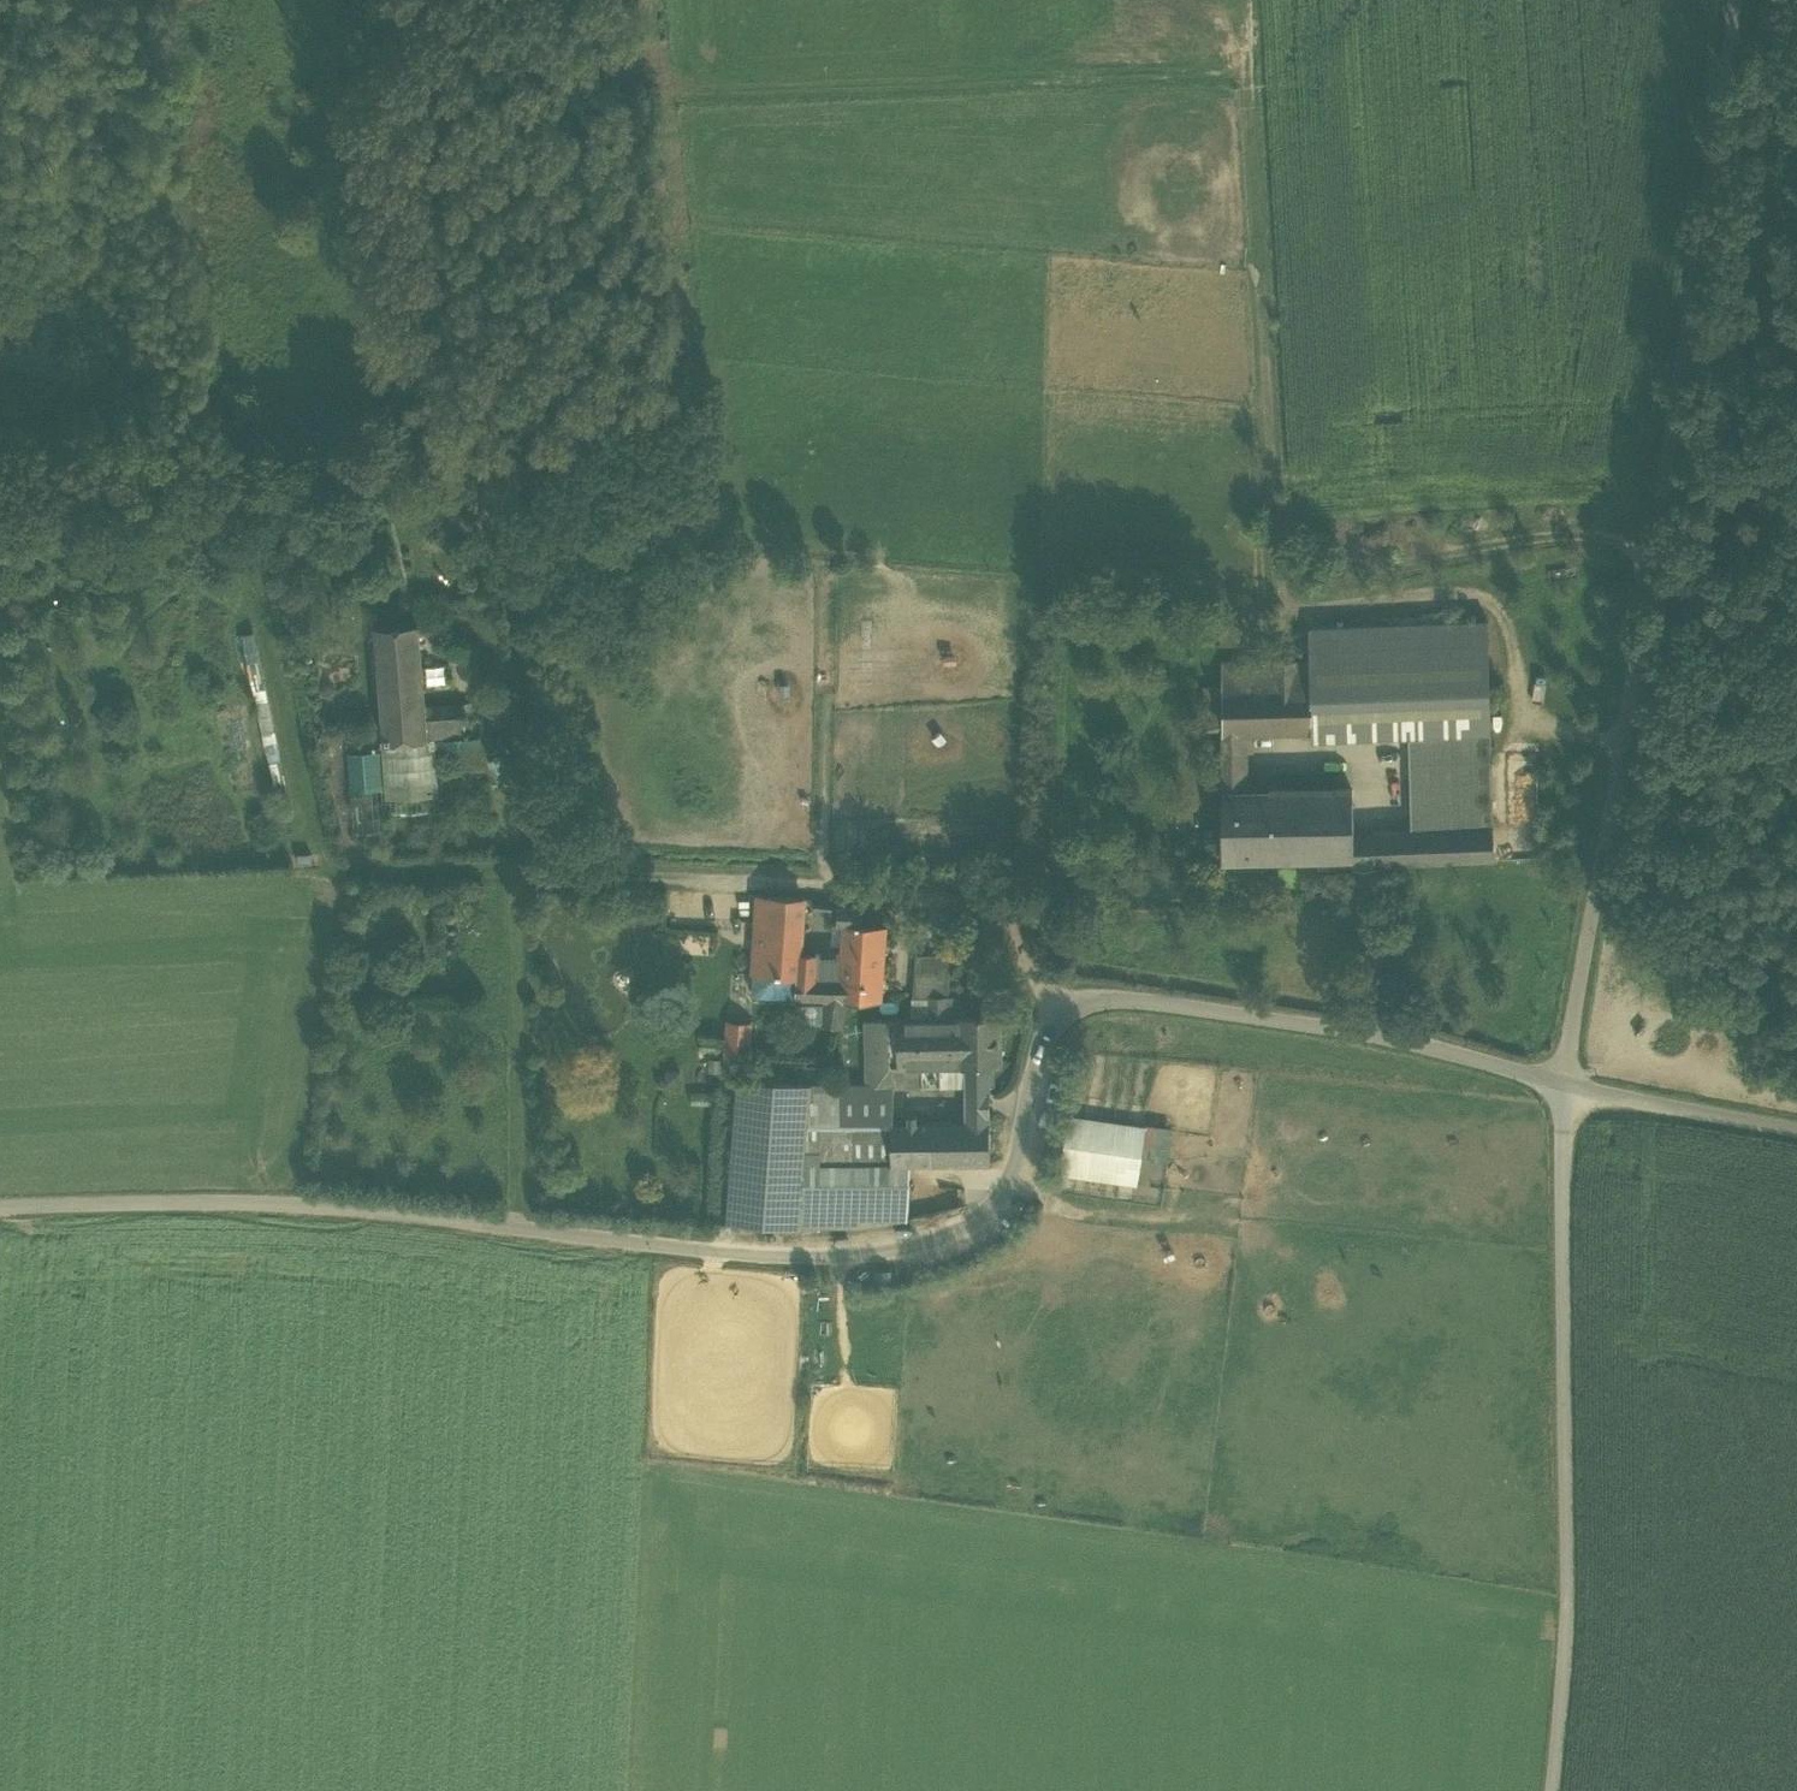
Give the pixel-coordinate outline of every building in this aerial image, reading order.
[(1313,738),(1408,735),(1491,732),(1488,620),(1310,627),(1311,660),(1313,731),(1313,738)] [(376,626),(384,742),(425,739),(427,739),(424,707),(418,624),(376,626)] [(1222,686),(1222,704),(1223,729),(1223,761),(1246,760),(1246,732),(1313,731),(1311,660),(1222,661),(1222,686)] [(1203,687),(1203,705),(1222,704),(1222,686),(1203,687)] [(424,707),(427,739),(466,736),(464,703),(424,707)] [(1203,729),(1223,729),(1222,704),(1203,705),(1203,729)] [(1494,859),(1491,732),(1408,735),(1410,829),(1373,831),(1354,832),(1355,857),(1353,857),(1354,865),(1375,865),(1494,859)] [(437,740),(438,757),(482,754),(481,737),(437,740)] [(381,742),(384,788),(438,785),(435,740),(425,741),(425,739),(384,742),(381,742)] [(381,749),(349,751),(351,790),(383,788),(381,749)] [(1223,761),(1223,796),(1246,795),(1246,760),(1223,761)] [(439,796),(438,785),(384,788),(385,800),(439,796)] [(1269,794),(1246,795),(1223,796),(1223,860),(1317,859),(1317,867),(1354,865),(1353,857),(1355,857),(1354,832),(1353,832),(1352,788),(1269,789),(1269,794)] [(752,974),(753,974),(796,977),(797,972),(798,942),(800,921),(801,897),(757,896),(756,918),(752,974)] [(890,921),(868,920),(846,918),(845,945),(843,974),(857,974),(858,993),(826,997),(829,1019),(844,1018),(847,1000),(885,1000),(887,977),(890,921)] [(798,942),(797,972),(843,974),(845,945),(798,942)] [(928,997),(948,997),(948,995),(947,954),(916,954),(912,997),(928,997)] [(857,974),(843,974),(797,972),(796,977),(795,999),(826,997),(858,993),(857,974)] [(795,999),(796,977),(753,974),(752,993),(756,996),(795,999)] [(958,995),(948,995),(948,997),(949,1019),(958,1019),(958,1017),(968,1017),(967,1010),(958,1010),(958,995)] [(966,1086),(966,1093),(989,1092),(988,1065),(998,1064),(998,1016),(968,1017),(958,1017),(958,1019),(949,1019),(948,997),(928,997),(928,1020),(913,1020),(872,1021),(874,1085),(874,1087),(893,1087),(941,1086),(941,1065),(966,1065),(966,1086)] [(928,997),(912,997),(913,1020),(928,1020),(928,997)] [(874,1085),(872,1021),(864,1022),(866,1085),(874,1085)] [(726,1060),(749,1062),(753,1026),(730,1023),(726,1060)] [(941,1065),(941,1086),(966,1086),(966,1065),(941,1065)] [(799,1229),(800,1227),(810,1085),(810,1084),(738,1079),(727,1224),(799,1229)] [(990,1163),(989,1122),(967,1123),(891,1124),(893,1087),(874,1087),(874,1085),(866,1085),(810,1085),(800,1227),(856,1227),(907,1220),(905,1165),(990,1163)] [(966,1093),(967,1123),(989,1122),(989,1092),(966,1093)] [(1062,1173),(1135,1184),(1144,1125),(1070,1115),(1062,1173)]
